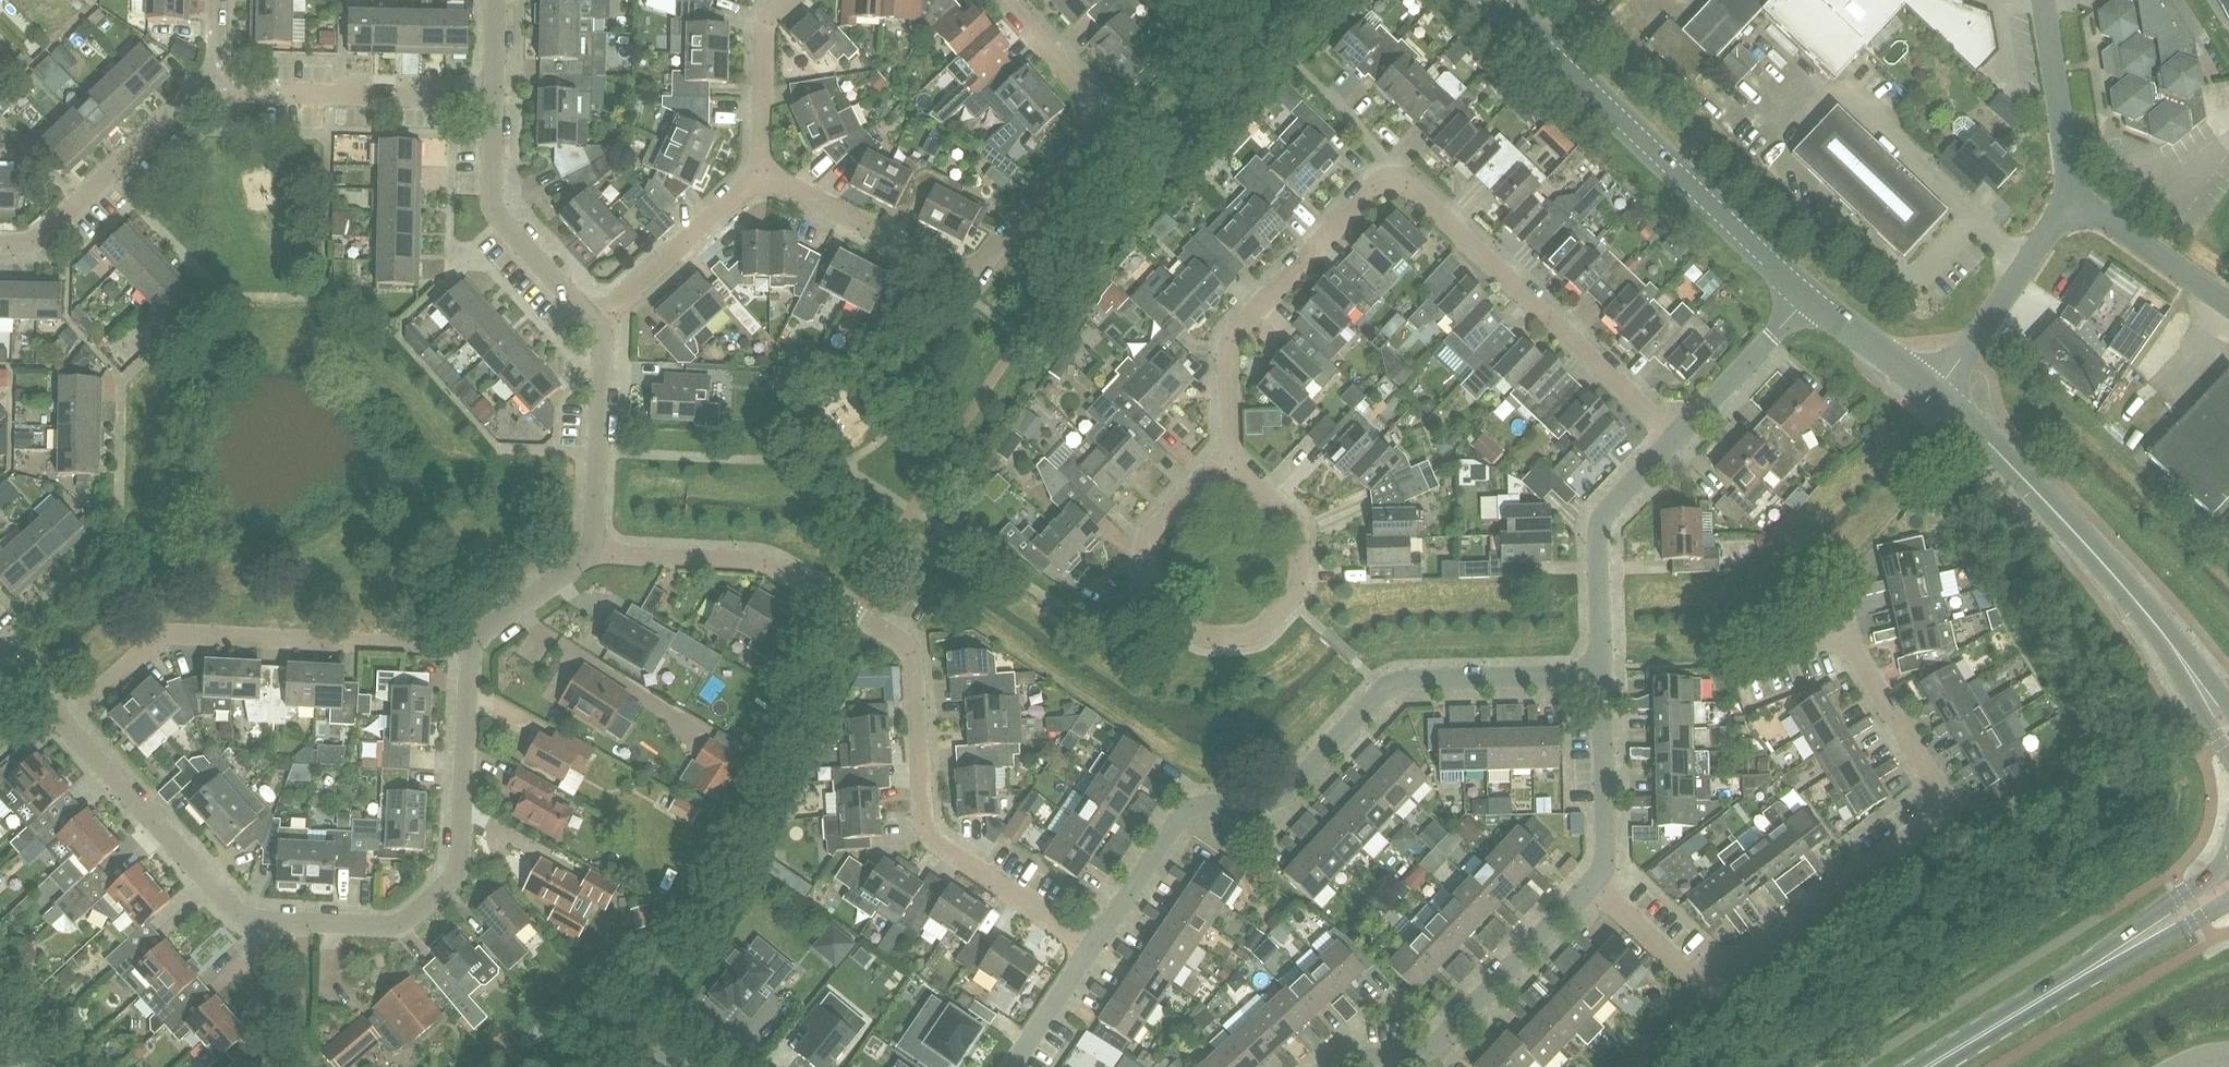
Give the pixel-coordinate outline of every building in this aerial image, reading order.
[(189,0),(149,0),(148,20),(189,21),(189,0)] [(293,0),(253,0),(252,19),(293,20),(304,20),(304,12),(293,12),(293,0)] [(474,14),(474,0),(465,0),(465,14),(474,14)] [(535,24),(541,24),(541,32),(594,33),(594,19),(594,0),(568,0),(568,4),(558,4),(542,4),(542,6),(536,5),(535,24)] [(692,2),(687,0),(676,0),(676,20),(672,20),(671,54),(687,54),(728,55),(729,26),(700,26),(700,20),(702,5),(692,2)] [(882,0),(843,0),(842,25),(842,26),(856,27),(856,18),(876,19),(881,19),(882,0)] [(938,0),(882,0),(881,19),(887,20),(887,19),(911,21),(910,30),(921,35),(938,0)] [(991,28),(987,23),(987,19),(982,18),(973,9),(964,17),(958,10),(961,7),(955,0),(954,0),(938,0),(921,35),(932,40),(938,34),(956,53),(955,53),(958,57),(959,57),(991,28)] [(1121,0),(1061,0),(1055,5),(1074,26),(1087,14),(1095,23),(1121,0)] [(1131,8),(1138,2),(1136,0),(1121,0),(1095,23),(1103,32),(1090,43),(1109,64),(1142,34),(1129,20),(1136,13),(1131,8)] [(1647,44),(1659,56),(1652,64),(1684,93),(1762,11),(1772,0),(1712,0),(1682,32),(1669,20),(1647,44)] [(1762,11),(1835,80),(1905,5),(1976,73),(1997,51),(1990,14),(1949,0),(1772,0),(1762,11)] [(2099,14),(2102,35),(2112,39),(2113,46),(2109,50),(2109,54),(2106,57),(2108,70),(2112,71),(2113,75),(2118,77),(2119,85),(2111,92),(2114,113),(2124,117),(2126,127),(2173,145),(2205,119),(2201,88),(2193,40),(2168,0),(2116,0),(2099,14)] [(2228,20),(2228,0),(2217,0),(2228,20)] [(98,11),(88,20),(94,27),(104,18),(98,11)] [(373,53),(374,12),(349,12),(348,52),(373,53)] [(397,53),(397,13),(374,12),(373,53),(397,53)] [(420,54),(421,13),(397,13),(397,53),(420,54)] [(444,54),(445,14),(421,13),(420,54),(444,54)] [(445,14),(444,54),(469,55),(469,14),(445,14)] [(810,17),(791,35),(816,63),(829,52),(837,61),(844,55),(849,60),(859,51),(838,28),(828,37),(810,17)] [(292,45),(293,20),(252,19),(252,44),(292,45)] [(1380,63),(1383,60),(1398,43),(1380,26),(1373,33),(1362,22),(1335,50),(1355,70),(1370,54),(1380,63)] [(82,26),(68,40),(77,49),(91,36),(82,26)] [(976,95),(998,75),(999,74),(1010,64),(1002,54),(1008,48),(1000,38),(1000,33),(996,33),(991,28),(959,57),(958,57),(946,68),(962,86),(965,83),(976,95)] [(337,32),(320,32),(320,41),(320,47),(324,47),(337,47),(337,32)] [(541,32),(540,60),(541,60),(573,61),(572,76),(586,76),(593,77),(594,33),(541,32)] [(1169,36),(1162,42),(1155,48),(1142,34),(1109,64),(1128,85),(1141,73),(1149,82),(1187,48),(1179,39),(1169,36)] [(1206,39),(1202,34),(1189,46),(1193,51),(1206,39)] [(179,39),(173,51),(192,61),(198,49),(179,39)] [(1397,104),(1424,75),(1413,65),(1420,57),(1401,40),(1398,43),(1383,60),(1393,69),(1377,85),(1397,104)] [(1756,63),(1737,46),(1729,55),(1748,72),(1756,63)] [(59,66),(69,57),(69,56),(61,47),(50,57),(59,66)] [(124,64),(152,93),(170,76),(141,47),(124,64)] [(25,70),(33,61),(24,52),(15,61),(25,70)] [(728,83),(728,55),(687,54),(687,72),(673,72),(673,97),(679,97),(702,98),(702,83),(728,83)] [(1721,64),(1740,82),(1748,72),(1729,55),(1721,64)] [(50,57),(34,72),(43,82),(58,67),(50,57)] [(1481,57),(1476,62),(1485,70),(1489,65),(1481,57)] [(135,110),(152,93),(124,64),(107,80),(135,110)] [(1712,74),(1731,91),(1740,82),(1721,64),(1712,74)] [(1015,116),(1045,89),(1026,67),(1008,84),(999,74),(998,75),(976,95),(964,106),(976,120),(989,108),(1004,125),(1015,116)] [(1442,115),(1457,99),(1467,90),(1450,73),(1445,73),(1434,84),(1424,75),(1397,104),(1417,122),(1432,106),(1442,115)] [(873,78),(870,81),(880,94),(886,91),(891,88),(886,82),(878,74),(873,78)] [(540,91),(539,119),(577,120),(587,120),(592,120),(592,106),(592,93),(593,77),(586,76),(572,76),(567,76),(566,91),(540,91)] [(836,115),(836,114),(829,101),(842,94),(838,86),(837,77),(813,81),(815,97),(791,108),(802,131),(836,115)] [(29,80),(18,90),(25,97),(36,87),(29,80)] [(118,126),(135,110),(107,80),(90,97),(118,126)] [(1279,102),(1290,90),(1285,86),(1284,84),(1273,96),(1274,97),(1279,102)] [(1045,89),(1015,116),(1032,136),(1024,146),(1033,153),(1055,124),(1052,120),(1064,110),(1045,89)] [(1509,106),(1516,113),(1527,102),(1520,95),(1509,106)] [(101,142),(118,126),(90,97),(73,113),(101,142)] [(709,98),(702,98),(679,97),(679,107),(674,117),(678,119),(667,144),(704,161),(716,136),(689,123),(693,115),(709,115),(709,98)] [(1478,135),(1477,135),(1468,126),(1476,117),(1457,99),(1442,115),(1439,118),(1449,128),(1433,144),(1436,146),(1431,151),(1443,163),(1448,158),(1453,163),(1456,159),(1455,159),(1478,135)] [(4,100),(0,104),(0,113),(3,116),(12,108),(4,100)] [(1290,150),(1320,179),(1340,158),(1318,138),(1329,127),(1302,102),(1291,113),(1299,120),(1280,140),(1281,142),(1290,150)] [(1837,107),(1792,154),(1902,259),(1948,212),(1837,107)] [(861,126),(859,127),(850,108),(836,114),(836,115),(802,131),(813,154),(837,142),(848,154),(868,135),(861,126)] [(84,158),(101,142),(73,113),(56,129),(84,158)] [(1990,142),(1980,133),(1982,131),(1967,118),(1959,118),(1953,124),(1953,132),(1968,146),(1962,152),(1954,144),(1942,158),(1939,160),(1965,184),(1975,173),(1992,190),(2015,166),(1995,147),(1990,142)] [(539,119),(538,147),(565,148),(565,159),(555,164),(562,178),(567,175),(591,164),(583,147),(586,147),(587,120),(577,120),(539,119)] [(1560,133),(1550,122),(1535,137),(1546,147),(1560,133)] [(66,176),(84,158),(56,129),(38,146),(66,176)] [(1500,171),(1518,151),(1500,133),(1491,142),(1480,132),(1477,135),(1478,135),(1455,159),(1456,159),(1460,163),(1455,168),(1468,180),(1472,175),(1474,177),(1490,161),(1500,171)] [(873,197),(890,163),(876,156),(882,145),(874,140),(868,135),(848,154),(856,163),(859,160),(862,162),(850,186),(873,197)] [(1230,137),(1222,146),(1232,156),(1241,147),(1233,140),(1230,137)] [(1994,138),(1990,142),(1995,147),(1999,143),(1994,138)] [(704,161),(667,144),(656,139),(643,164),(658,171),(653,181),(650,180),(645,191),(647,193),(665,212),(677,201),(664,187),(669,176),(692,187),(696,178),(701,181),(707,167),(702,165),(704,161)] [(380,166),(421,167),(421,142),(381,141),(380,166)] [(975,152),(992,166),(996,169),(1006,157),(986,142),(975,152)] [(1278,184),(1281,181),(1301,199),(1320,179),(1290,150),(1281,142),(1269,154),(1262,162),(1256,157),(1245,168),(1279,200),(1279,199),(1277,197),(1285,190),(1278,184)] [(1529,199),(1539,188),(1529,178),(1537,169),(1518,151),(1500,171),(1510,180),(1495,196),(1513,214),(1514,214),(1529,199)] [(1933,154),(1939,160),(1942,158),(1936,152),(1933,154)] [(919,191),(930,169),(932,165),(920,159),(918,163),(908,158),(902,169),(890,163),(873,197),(895,209),(908,185),(919,191)] [(579,199),(559,216),(579,237),(607,212),(597,201),(603,196),(594,187),(600,182),(591,164),(567,175),(579,199)] [(420,190),(421,167),(380,166),(380,189),(420,190)] [(1012,181),(996,169),(992,166),(985,175),(1005,190),(1012,181)] [(1268,211),(1279,200),(1245,168),(1235,179),(1246,190),(1227,210),(1236,219),(1267,248),(1286,227),(1268,211)] [(964,187),(953,181),(930,169),(919,191),(930,197),(918,221),(941,232),(958,198),(964,187)] [(16,216),(17,176),(0,175),(0,216),(16,216)] [(337,187),(346,187),(347,177),(337,177),(337,187)] [(1583,200),(1591,191),(1586,185),(1577,194),(1578,195),(1583,200)] [(1591,191),(1583,200),(1566,217),(1547,237),(1558,247),(1542,263),(1562,281),(1565,278),(1564,277),(1590,251),(1598,242),(1580,225),(1606,198),(1595,187),(1591,191)] [(420,214),(420,190),(380,189),(379,213),(420,214)] [(653,223),(665,212),(647,193),(636,203),(653,223)] [(334,212),(343,213),(344,197),(335,196),(334,212)] [(972,199),(969,204),(958,198),(941,232),(963,244),(976,219),(981,222),(988,207),(972,199)] [(1547,237),(1566,217),(1547,199),(1539,208),(1529,199),(1514,214),(1513,214),(1503,225),(1522,243),(1537,227),(1547,237)] [(1267,248),(1236,219),(1227,210),(1208,230),(1204,227),(1193,238),(1217,261),(1227,249),(1247,268),(1267,248)] [(607,212),(579,237),(598,258),(617,240),(626,250),(640,237),(631,228),(622,217),(616,222),(607,212)] [(663,234),(675,223),(665,212),(653,223),(663,234)] [(348,213),(343,213),(334,213),(333,234),(332,236),(342,237),(353,237),(354,237),(355,214),(354,214),(348,213)] [(419,237),(420,214),(379,213),(379,236),(419,237)] [(1402,258),(1402,259),(1407,263),(1426,243),(1396,214),(1377,234),(1402,258)] [(117,269),(146,241),(129,223),(100,251),(117,269)] [(1416,234),(1424,241),(1432,233),(1424,226),(1416,234)] [(1377,234),(1372,229),(1353,249),(1372,267),(1362,278),(1382,297),(1398,280),(1398,276),(1392,270),(1402,259),(1402,258),(1377,234)] [(1604,229),(1595,239),(1598,242),(1607,232),(1604,229)] [(770,278),(771,235),(745,235),(744,262),(739,262),(729,271),(721,262),(711,271),(732,294),(739,286),(755,287),(755,278),(770,278)] [(801,298),(816,270),(822,257),(811,251),(806,261),(797,261),(797,235),(771,235),(770,278),(785,278),(785,287),(794,287),(795,295),(801,298)] [(419,261),(419,237),(379,236),(378,260),(419,261)] [(1206,272),(1217,261),(1193,238),(1183,250),(1185,252),(1180,257),(1180,261),(1188,269),(1176,282),(1207,311),(1210,308),(1214,309),(1220,302),(1219,298),(1226,291),(1206,272)] [(133,286),(163,258),(146,241),(117,269),(133,286)] [(336,246),(335,258),(344,259),(344,256),(345,245),(336,245),(336,246)] [(1598,279),(1609,289),(1627,269),(1608,252),(1600,260),(1590,251),(1564,277),(1565,278),(1583,295),(1598,279)] [(94,256),(91,252),(76,266),(82,272),(87,277),(101,263),(94,256)] [(846,302),(865,265),(840,252),(827,276),(816,270),(801,298),(792,316),(806,323),(814,321),(822,305),(825,307),(832,295),(846,302)] [(150,303),(179,275),(163,258),(133,286),(150,303)] [(418,286),(419,261),(378,260),(378,285),(418,286)] [(865,265),(846,302),(860,309),(853,321),(864,327),(862,330),(876,337),(891,309),(877,302),(890,277),(865,265)] [(1432,296),(1439,288),(1452,275),(1441,265),(1422,286),(1432,296)] [(2111,286),(2087,268),(2063,303),(2068,307),(2060,318),(2076,329),(2084,318),(2087,320),(2111,286)] [(1638,296),(1646,287),(1627,269),(1609,289),(1619,299),(1604,315),(1622,332),(1622,333),(1648,306),(1638,296)] [(1382,297),(1362,278),(1352,288),(1333,270),(1314,291),(1319,295),(1345,319),(1356,308),(1362,314),(1367,314),(1382,297)] [(1724,284),(1712,272),(1699,285),(1711,297),(1724,284)] [(179,275),(150,303),(167,321),(196,293),(179,275)] [(677,296),(706,327),(727,308),(698,277),(677,296)] [(14,280),(0,279),(0,320),(13,320),(14,280)] [(1483,303),(1488,298),(1468,279),(1463,284),(1450,298),(1439,288),(1432,296),(1408,321),(1419,332),(1423,327),(1439,310),(1447,317),(1458,328),(1483,303)] [(37,321),(37,280),(14,280),(13,320),(37,321)] [(37,280),(37,321),(61,321),(62,281),(37,280)] [(452,325),(482,298),(465,280),(435,307),(452,325)] [(1204,314),(1207,311),(1176,282),(1167,292),(1164,289),(1160,288),(1155,288),(1151,290),(1148,294),(1141,287),(1131,299),(1157,324),(1167,312),(1187,332),(1195,324),(1198,325),(1205,318),(1204,314)] [(1105,297),(1105,298),(1099,306),(1106,313),(1113,306),(1118,310),(1129,299),(1114,286),(1105,297)] [(654,310),(657,314),(656,315),(675,335),(663,346),(679,363),(691,364),(697,358),(695,356),(698,353),(696,342),(693,338),(706,327),(677,296),(674,299),(670,295),(654,310)] [(1350,323),(1345,319),(1319,295),(1300,315),(1319,332),(1309,343),(1319,352),(1330,362),(1347,344),(1339,335),(1350,323)] [(468,343),(498,316),(482,298),(452,325),(468,343)] [(1685,306),(1673,319),(1653,300),(1648,306),(1622,333),(1622,332),(1619,335),(1621,338),(1619,340),(1619,345),(1629,354),(1634,354),(1636,352),(1638,354),(1654,338),(1664,348),(1673,338),(1682,328),(1694,315),(1685,306)] [(763,328),(739,302),(729,311),(753,337),(763,328)] [(1502,322),(1483,303),(1458,328),(1444,342),(1475,371),(1495,350),(1484,340),(1502,322)] [(79,306),(72,314),(72,317),(72,319),(74,321),(79,326),(85,332),(94,324),(79,306)] [(1714,330),(1712,332),(1694,315),(1682,328),(1673,338),(1683,347),(1667,363),(1687,382),(1710,358),(1712,360),(1717,360),(1725,351),(1725,346),(1723,345),(1726,342),(1714,330)] [(484,360),(513,333),(498,316),(468,343),(484,360)] [(2112,374),(2057,321),(2032,346),(2088,399),(2112,374)] [(109,340),(102,333),(98,329),(95,325),(87,332),(86,333),(89,337),(100,348),(109,340)] [(2131,365),(2147,343),(2124,326),(2108,349),(2131,365)] [(69,346),(70,348),(80,339),(74,332),(69,327),(60,336),(61,338),(69,346)] [(1135,363),(1142,370),(1174,400),(1193,380),(1181,368),(1192,357),(1165,332),(1135,363)] [(499,378),(529,351),(513,333),(484,360),(499,378)] [(1063,356),(1072,363),(1086,344),(1076,337),(1063,356)] [(430,346),(424,340),(414,349),(420,355),(428,347),(430,346)] [(1543,360),(1542,359),(1523,341),(1505,360),(1495,350),(1475,371),(1472,374),(1488,389),(1493,389),(1502,379),(1514,391),(1519,386),(1518,385),(1543,360)] [(1330,362),(1319,352),(1309,362),(1291,344),(1271,364),(1276,369),(1277,369),(1302,393),(1303,393),(1314,381),(1323,389),(1340,371),(1330,362)] [(1384,346),(1382,349),(1388,375),(1400,361),(1384,346)] [(82,349),(70,366),(75,370),(81,375),(94,358),(83,349),(82,349)] [(515,395),(545,368),(529,351),(499,378),(515,395)] [(1540,423),(1559,402),(1549,392),(1567,374),(1547,354),(1542,359),(1543,360),(1518,385),(1519,386),(1514,391),(1510,395),(1540,423)] [(427,363),(435,372),(443,365),(435,356),(427,363)] [(1060,380),(1072,363),(1063,356),(1051,373),(1060,380)] [(545,368),(515,395),(532,414),(548,399),(562,387),(545,368)] [(1308,397),(1303,393),(1302,393),(1277,369),(1276,369),(1258,388),(1289,417),(1308,397)] [(1155,421),(1174,400),(1142,370),(1129,384),(1120,376),(1103,393),(1119,409),(1132,420),(1142,409),(1155,421)] [(2148,455),(2211,516),(2228,498),(2228,370),(2148,455)] [(8,389),(9,373),(0,373),(0,389),(8,389)] [(719,406),(708,405),(710,377),(666,374),(665,389),(653,388),(652,419),(693,421),(697,426),(718,427),(719,406)] [(60,403),(101,404),(101,379),(61,378),(60,403)] [(1832,429),(1839,422),(1848,412),(1828,393),(1819,402),(1799,383),(1782,400),(1811,427),(1820,417),(1832,429)] [(16,389),(16,402),(24,402),(24,389),(16,389)] [(1603,417),(1608,412),(1588,393),(1570,412),(1559,402),(1540,423),(1559,440),(1567,432),(1578,442),(1603,417)] [(555,408),(548,399),(532,414),(548,432),(554,426),(555,408)] [(1802,436),(1811,427),(1782,400),(1766,417),(1787,437),(1778,446),(1798,465),(1807,455),(1810,451),(1802,436)] [(483,424),(494,415),(481,401),(470,410),(482,424),(483,425),(483,424)] [(1364,401),(1357,408),(1363,414),(1370,407),(1364,401)] [(100,427),(101,404),(60,403),(60,426),(100,427)] [(2,420),(9,413),(0,404),(0,422),(2,420)] [(1132,420),(1119,409),(1102,426),(1109,433),(1096,446),(1128,477),(1148,457),(1135,445),(1146,434),(1132,420)] [(1346,478),(1351,473),(1375,447),(1363,436),(1371,427),(1353,410),(1337,426),(1333,430),(1344,440),(1326,459),(1346,478)] [(1333,430),(1337,426),(1327,416),(1308,436),(1318,446),(1333,430)] [(1622,436),(1603,417),(1578,442),(1573,447),(1593,466),(1622,436)] [(8,424),(0,431),(0,455),(7,456),(8,424)] [(1862,429),(1862,436),(1863,437),(1871,428),(1867,424),(1862,429)] [(100,451),(100,427),(60,426),(59,450),(100,451)] [(1872,428),(1863,437),(1867,441),(1869,439),(1876,432),(1872,428)] [(22,448),(33,448),(33,437),(33,433),(16,433),(15,446),(15,448),(22,448)] [(1010,433),(1005,441),(1016,448),(1021,441),(1010,433)] [(1503,453),(1483,434),(1471,447),(1491,466),(1503,453)] [(1798,465),(1778,446),(1769,456),(1748,436),(1732,453),(1760,480),(1769,470),(1782,482),(1798,465)] [(1398,490),(1424,478),(1418,465),(1411,469),(1406,456),(1396,447),(1391,453),(1379,441),(1375,447),(1351,473),(1370,491),(1391,469),(1394,472),(1395,475),(1393,477),(1398,490)] [(1083,460),(1074,452),(1057,470),(1083,494),(1086,497),(1096,486),(1109,498),(1128,477),(1096,446),(1083,460)] [(99,476),(100,451),(59,450),(59,475),(77,475),(91,475),(99,476)] [(1284,460),(1274,450),(1265,460),(1275,470),(1284,460)] [(1757,508),(1754,505),(1770,489),(1760,480),(1732,453),(1731,454),(1728,451),(1724,451),(1714,462),(1715,465),(1717,468),(1716,470),(1737,490),(1728,499),(1744,515),(1747,518),(1757,508)] [(1003,458),(994,452),(985,465),(994,471),(1003,458)] [(1052,525),(1082,554),(1085,551),(1090,552),(1101,541),(1100,536),(1102,533),(1072,505),(1083,494),(1057,470),(1048,461),(1046,459),(1037,469),(1050,500),(1064,513),(1052,525)] [(1460,487),(1475,487),(1474,461),(1460,461),(1460,487)] [(1531,472),(1552,491),(1562,481),(1541,461),(1531,472)] [(1542,501),(1552,491),(1531,472),(1521,482),(1542,501)] [(91,491),(91,475),(77,475),(77,491),(91,491)] [(1424,478),(1398,490),(1404,503),(1430,491),(1424,478)] [(6,481),(0,487),(0,493),(7,500),(16,492),(6,481)] [(1549,507),(1520,508),(1519,496),(1498,497),(1499,520),(1507,520),(1508,535),(1508,536),(1550,535),(1549,507)] [(1744,515),(1728,499),(1725,496),(1715,506),(1735,525),(1744,515)] [(42,519),(69,549),(87,532),(60,502),(42,519)] [(1416,539),(1415,522),(1425,521),(1424,511),(1373,512),(1374,539),(1409,538),(1409,539),(1416,539)] [(1662,537),(1701,535),(1701,512),(1661,513),(1662,537)] [(87,515),(79,522),(79,523),(87,532),(97,523),(89,513),(87,515)] [(51,565),(69,549),(42,519),(24,535),(51,565)] [(1029,526),(1021,534),(1010,523),(999,535),(1023,557),(1033,546),(1063,574),(1065,572),(1070,573),(1081,561),(1080,556),(1082,554),(1052,525),(1041,537),(1029,526)] [(34,581),(51,565),(24,535),(7,551),(34,581)] [(1518,563),(1544,562),(1551,562),(1550,535),(1508,536),(1508,535),(1501,535),(1502,552),(1489,552),(1490,578),(1518,577),(1518,563)] [(1701,535),(1662,537),(1663,560),(1692,559),(1692,572),(1720,572),(1719,548),(1702,548),(1701,535)] [(1932,550),(1926,552),(1922,536),(1895,542),(1898,558),(1883,561),(1887,580),(1875,583),(1877,593),(1889,590),(1888,585),(1938,574),(1937,571),(1932,550)] [(1374,539),(1367,539),(1368,567),(1393,566),(1394,580),(1422,579),(1421,555),(1409,556),(1409,539),(1409,538),(1374,539)] [(34,581),(7,551),(0,557),(0,580),(16,597),(34,581)] [(1888,585),(1889,590),(1894,609),(1941,598),(1936,575),(1938,575),(1938,574),(1888,585)] [(1864,596),(1877,593),(1875,583),(1862,586),(1864,596)] [(655,587),(641,609),(653,616),(666,594),(655,587)] [(752,603),(751,602),(728,589),(705,627),(720,636),(715,644),(725,650),(737,630),(736,629),(752,603)] [(736,629),(737,630),(753,639),(748,648),(769,660),(774,651),(761,643),(783,605),(758,591),(751,602),(752,603),(736,629)] [(1885,631),(1888,641),(1900,638),(1899,633),(1948,622),(1943,598),(1941,598),(1894,609),(1898,628),(1885,631)] [(606,631),(610,633),(602,646),(642,669),(653,650),(664,657),(677,636),(650,620),(643,632),(615,616),(606,631)] [(1899,633),(1900,638),(1905,657),(1920,654),(1923,667),(1931,665),(1946,656),(1947,658),(1957,652),(1954,645),(1949,621),(1948,622),(1899,633)] [(1875,644),(1888,641),(1885,631),(1872,634),(1875,644)] [(686,657),(712,672),(721,657),(695,642),(686,657)] [(1015,673),(997,674),(996,656),(988,651),(947,654),(949,678),(975,677),(976,688),(1016,685),(1015,673)] [(1925,682),(1951,666),(1945,657),(1919,673),(1925,682)] [(232,699),(234,663),(206,661),(205,686),(197,686),(194,678),(182,682),(195,718),(204,715),(214,716),(215,711),(231,712),(232,699)] [(270,724),(271,701),(260,701),(261,664),(234,663),(232,699),(245,700),(249,723),(270,724)] [(632,724),(615,714),(629,691),(586,664),(563,702),(606,729),(622,739),(632,724)] [(1921,684),(1931,701),(1934,705),(1966,686),(1966,685),(1953,664),(1921,684)] [(314,709),(317,667),(288,666),(287,693),(272,692),(271,701),(270,724),(286,725),(286,718),(291,718),(297,712),(298,708),(314,709)] [(756,677),(769,685),(776,674),(763,666),(756,677)] [(317,667),(314,709),(342,710),(342,725),(355,726),(359,694),(344,693),(345,668),(317,667)] [(393,717),(430,718),(431,691),(406,689),(407,674),(378,672),(377,698),(394,703),(393,717)] [(195,718),(182,682),(181,678),(168,683),(172,695),(169,697),(152,679),(131,698),(160,729),(172,718),(179,727),(185,727),(195,718)] [(1692,704),(1692,703),(1702,703),(1701,679),(1654,680),(1655,699),(1642,700),(1642,710),(1655,710),(1655,705),(1692,704)] [(1966,685),(1966,686),(1934,705),(1931,701),(1920,708),(1926,717),(1937,710),(1944,722),(1947,726),(1979,706),(1989,700),(1976,679),(1966,685)] [(1803,734),(1835,714),(1825,698),(1838,690),(1832,681),(1819,689),(1821,694),(1790,713),(1803,734)] [(968,724),(1019,720),(1018,696),(1017,696),(1016,685),(976,688),(977,699),(966,700),(968,724)] [(168,739),(160,729),(131,698),(111,717),(147,758),(168,739)] [(1989,700),(1979,706),(1947,726),(1944,722),(1933,729),(1938,737),(1950,731),(1957,743),(1960,747),(2003,720),(1990,699),(1989,700)] [(1629,710),(1642,710),(1642,700),(1629,700),(1629,710)] [(1730,703),(1731,713),(1741,713),(1737,702),(1730,703)] [(1655,729),(1693,728),(1692,704),(1655,705),(1655,710),(1655,729)] [(1528,719),(1538,718),(1537,706),(1528,706),(1528,719)] [(851,744),(890,742),(887,707),(854,709),(855,720),(849,721),(851,744)] [(1481,720),(1490,720),(1490,707),(1481,707),(1481,720)] [(561,708),(554,721),(567,729),(575,716),(561,708)] [(1744,713),(1735,713),(1735,721),(1744,721),(1744,713)] [(1848,735),(1845,731),(1835,714),(1803,734),(1816,755),(1848,735)] [(430,718),(393,717),(377,716),(377,729),(385,730),(383,768),(410,770),(411,754),(403,753),(403,745),(428,746),(430,718)] [(1856,724),(1861,733),(1873,726),(1867,717),(1856,724)] [(1533,731),(1534,770),(1559,769),(1558,730),(1538,731),(1538,718),(1528,719),(1529,731),(1533,731)] [(1014,756),(1021,755),(1020,744),(1021,744),(1019,720),(968,724),(969,747),(980,747),(981,758),(1014,756)] [(1464,772),(1463,733),(1444,733),(1443,720),(1434,720),(1434,733),(1438,733),(1439,772),(1464,772)] [(1486,732),(1491,732),(1490,720),(1481,720),(1482,732),(1463,733),(1464,772),(1487,771),(1486,732)] [(2005,748),(2016,741),(2003,720),(1960,747),(1957,743),(1946,750),(1951,758),(1962,751),(1970,764),(1973,768),(2005,748)] [(1851,740),(1861,733),(1856,724),(1845,731),(1848,735),(1816,755),(1828,776),(1861,756),(1851,740)] [(1656,753),(1694,752),(1693,728),(1655,729),(1656,748),(1643,749),(1643,759),(1656,759),(1656,753)] [(1487,771),(1511,770),(1510,731),(1491,732),(1486,732),(1487,771)] [(1511,770),(1534,770),(1533,731),(1529,731),(1510,731),(1511,770)] [(721,732),(714,742),(742,760),(749,750),(721,732)] [(540,736),(526,760),(563,781),(571,767),(582,773),(595,749),(571,736),(564,749),(540,736)] [(1143,781),(1146,777),(1157,760),(1125,738),(1111,759),(1143,781)] [(711,740),(695,763),(706,770),(694,790),(717,803),(742,760),(711,740)] [(1382,771),(1410,798),(1427,780),(1399,753),(1401,750),(1392,741),(1385,748),(1395,757),(1382,771)] [(833,781),(867,779),(866,767),(892,766),(890,742),(851,744),(840,745),(842,768),(832,769),(833,781)] [(342,766),(346,749),(318,748),(318,752),(313,752),(312,765),(342,766)] [(2016,766),(2005,748),(1973,768),(1970,764),(1959,771),(1964,779),(1975,772),(1986,789),(2001,780),(2009,793),(2036,776),(2025,760),(2016,766)] [(1630,759),(1643,759),(1643,749),(1630,749),(1630,759)] [(1708,753),(1694,753),(1694,752),(1656,753),(1656,759),(1657,778),(1694,777),(1709,776),(1708,753)] [(1156,784),(1146,777),(1143,781),(1111,759),(1102,753),(1089,772),(1098,778),(1130,800),(1141,785),(1151,792),(1156,784)] [(40,757),(38,754),(15,774),(6,764),(0,770),(0,798),(11,811),(54,772),(49,767),(51,763),(45,756),(40,757)] [(249,789),(237,775),(220,756),(198,776),(208,787),(189,805),(208,826),(249,789)] [(1014,756),(981,758),(981,769),(956,771),(957,795),(996,792),(1007,791),(1005,768),(1015,768),(1014,756)] [(1873,777),(1871,772),(1861,756),(1828,776),(1836,788),(1829,793),(1834,801),(1873,777)] [(185,757),(176,765),(182,772),(173,780),(182,790),(200,774),(185,757)] [(1882,766),(1887,775),(1898,768),(1893,759),(1882,766)] [(1876,781),(1887,775),(1882,766),(1871,772),(1873,777),(1834,801),(1839,810),(1846,805),(1855,818),(1887,798),(1876,781)] [(520,767),(508,788),(524,798),(515,815),(557,838),(573,811),(550,799),(557,788),(520,767)] [(1353,783),(1360,776),(1351,767),(1344,774),(1353,783)] [(409,786),(410,770),(383,768),(381,807),(389,807),(388,821),(425,823),(426,795),(401,794),(401,785),(409,786)] [(1394,815),(1410,798),(1382,771),(1369,784),(1360,776),(1353,783),(1362,791),(1366,788),(1394,815)] [(70,790),(54,772),(11,811),(26,827),(36,838),(57,820),(48,810),(70,790)] [(1657,802),(1710,801),(1709,776),(1694,777),(1657,778),(1657,797),(1645,797),(1644,808),(1657,807),(1657,802)] [(1120,816),(1130,800),(1098,778),(1085,798),(1117,820),(1115,824),(1125,831),(1130,823),(1120,816)] [(841,815),(880,813),(878,789),(867,790),(867,779),(833,781),(834,793),(839,793),(841,815)] [(1156,784),(1151,792),(1161,798),(1167,791),(1156,784)] [(1378,832),(1394,815),(1366,788),(1362,791),(1349,805),(1378,832)] [(274,817),(261,803),(249,789),(208,826),(227,847),(246,829),(262,847),(273,819),(274,817)] [(996,792),(957,795),(959,818),(986,817),(987,833),(985,837),(994,844),(1006,826),(998,820),(996,792)] [(1631,808),(1644,808),(1645,797),(1631,798),(1631,808)] [(1104,839),(1115,824),(1117,820),(1085,798),(1072,818),(1104,839)] [(692,827),(700,813),(677,800),(670,814),(692,827)] [(1321,817),(1328,810),(1319,801),(1312,808),(1321,817)] [(1657,802),(1657,807),(1657,811),(1652,815),(1653,821),(1658,825),(1658,828),(1695,826),(1695,822),(1710,811),(1710,801),(1657,802)] [(1807,853),(1811,850),(1826,838),(1804,808),(1794,815),(1787,807),(1784,806),(1781,803),(1777,802),(1771,806),(1807,853)] [(799,808),(791,804),(782,820),(783,820),(793,820),(799,808)] [(1362,849),(1378,832),(1349,805),(1337,819),(1333,822),(1362,849)] [(1819,860),(1811,850),(1807,853),(1771,806),(1762,813),(1775,830),(1764,838),(1787,868),(1802,856),(1810,866),(1819,860)] [(64,864),(104,828),(88,810),(66,830),(57,820),(36,838),(46,849),(48,847),(64,864)] [(1333,822),(1337,819),(1328,810),(1321,817),(1330,825),(1317,839),(1346,866),(1362,849),(1333,822)] [(338,828),(351,828),(352,813),(339,813),(338,828)] [(834,857),(838,851),(871,849),(871,837),(881,837),(880,813),(841,815),(823,817),(825,841),(827,841),(828,853),(834,857)] [(1091,859),(1094,855),(1104,839),(1072,818),(1059,837),(1091,859)] [(306,885),(308,844),(308,830),(280,828),(281,819),(273,819),(262,847),(262,850),(279,851),(277,883),(280,883),(279,889),(297,890),(297,884),(306,885)] [(398,850),(423,851),(425,823),(388,821),(353,819),(352,832),(352,838),(379,839),(378,858),(398,859),(398,850)] [(1536,884),(1542,878),(1533,869),(1547,855),(1539,847),(1550,836),(1534,821),(1531,824),(1526,820),(1502,846),(1530,873),(1527,876),(1536,884)] [(1130,823),(1125,831),(1135,837),(1140,830),(1130,823)] [(1009,825),(1003,834),(1018,844),(1024,835),(1009,825)] [(80,882),(90,873),(120,846),(104,828),(64,864),(80,882)] [(351,851),(352,838),(352,832),(327,831),(326,845),(308,844),(306,885),(313,885),(313,891),(330,891),(331,886),(334,886),(335,861),(351,861),(351,851)] [(1289,851),(1295,844),(1286,836),(1280,843),(1289,851)] [(1104,862),(1094,855),(1091,859),(1059,837),(1045,857),(1077,879),(1088,863),(1099,870),(1104,862)] [(1768,882),(1772,879),(1787,868),(1764,838),(1745,852),(1768,882)] [(1329,883),(1346,866),(1317,839),(1304,853),(1295,844),(1289,851),(1298,860),(1301,856),(1329,883)] [(1768,882),(1745,852),(1737,841),(1717,856),(1726,867),(1748,897),(1764,885),(1771,895),(1780,889),(1772,879),(1768,882)] [(1514,890),(1527,876),(1530,873),(1502,846),(1486,863),(1514,890)] [(351,851),(351,861),(350,878),(366,879),(367,852),(351,851)] [(777,874),(785,863),(775,856),(768,867),(777,874)] [(1238,885),(1247,872),(1224,856),(1215,870),(1206,864),(1194,880),(1184,873),(1179,881),(1189,888),(1192,884),(1224,906),(1238,885)] [(1312,901),(1329,883),(1301,856),(1298,860),(1284,874),(1312,901)] [(882,904),(904,872),(884,858),(878,867),(868,861),(850,889),(860,896),(863,891),(881,904),(882,904)] [(587,922),(570,912),(580,894),(606,909),(618,887),(591,872),(584,884),(541,860),(524,891),(556,908),(550,919),(561,925),(559,928),(568,933),(567,935),(576,941),(587,922)] [(1819,860),(1810,866),(1818,877),(1826,870),(1819,860)] [(1104,862),(1099,870),(1109,876),(1114,869),(1104,862)] [(1498,907),(1501,903),(1514,890),(1486,863),(1469,880),(1498,907)] [(114,920),(124,911),(154,883),(138,866),(94,906),(84,896),(64,914),(74,925),(91,909),(114,920)] [(1179,881),(1184,873),(1174,866),(1169,874),(1179,881)] [(1729,912),(1733,909),(1748,897),(1726,867),(1706,882),(1729,912)] [(897,945),(927,900),(917,894),(923,885),(904,872),(882,904),(881,904),(876,912),(896,926),(887,939),(897,945)] [(1413,891),(1422,882),(1412,873),(1404,882),(1413,891)] [(814,881),(804,875),(795,888),(804,894),(814,881)] [(1542,878),(1536,884),(1545,893),(1551,886),(1542,878)] [(1510,912),(1501,903),(1498,907),(1469,880),(1453,897),(1481,924),(1494,910),(1503,919),(1510,912)] [(1741,919),(1733,909),(1729,912),(1706,882),(1686,897),(1709,927),(1725,915),(1732,925),(1741,919)] [(154,883),(124,911),(134,922),(123,932),(129,939),(170,901),(154,883)] [(1408,889),(1402,883),(1396,889),(1403,895),(1408,889)] [(1211,925),(1224,906),(1192,884),(1189,888),(1179,903),(1211,925)] [(948,931),(970,898),(950,885),(936,906),(927,900),(908,928),(918,935),(930,918),(948,931)] [(64,914),(84,896),(75,886),(55,904),(64,914)] [(1780,889),(1771,895),(1779,906),(1788,900),(1780,889)] [(501,891),(478,912),(497,932),(483,944),(508,972),(529,953),(515,937),(530,923),(501,891)] [(1468,937),(1481,924),(1453,897),(1437,914),(1465,941),(1462,944),(1471,953),(1477,946),(1468,937)] [(966,967),(985,939),(976,933),(990,912),(970,898),(948,931),(967,944),(956,960),(966,967)] [(1378,908),(1386,916),(1394,909),(1386,901),(1378,908)] [(1198,945),(1211,925),(1179,903),(1168,919),(1166,923),(1198,945)] [(631,910),(637,931),(654,926),(648,905),(643,907),(631,910)] [(1153,920),(1158,912),(1148,905),(1142,913),(1153,920)] [(1166,923),(1168,919),(1158,912),(1153,920),(1163,927),(1152,942),(1185,964),(1198,945),(1166,923)] [(1510,912),(1503,919),(1512,927),(1519,920),(1510,912)] [(1449,958),(1462,944),(1465,941),(1437,914),(1421,931),(1449,958)] [(1741,919),(1732,925),(1740,936),(1749,929),(1741,919)] [(908,929),(903,936),(912,943),(918,935),(908,929)] [(1251,938),(1259,943),(1265,935),(1257,929),(1251,938)] [(1433,975),(1436,972),(1449,958),(1421,931),(1405,948),(1433,975)] [(455,932),(447,940),(443,936),(430,948),(434,952),(433,953),(446,967),(432,980),(474,1031),(487,1020),(468,998),(481,986),(475,978),(493,962),(480,947),(474,953),(455,932)] [(1584,951),(1591,944),(1582,936),(1575,942),(1584,951)] [(998,983),(1020,950),(1000,937),(994,946),(985,939),(966,967),(976,974),(979,970),(998,983)] [(1596,956),(1625,983),(1642,965),(1613,938),(1600,953),(1591,944),(1584,951),(1593,959),(1596,956)] [(19,955),(30,945),(26,940),(18,939),(11,945),(19,955)] [(114,970),(135,952),(125,941),(105,960),(114,970)] [(129,987),(139,997),(151,986),(152,987),(182,959),(166,942),(144,962),(135,952),(114,970),(129,987)] [(1171,984),(1185,964),(1152,942),(1142,958),(1131,951),(1126,959),(1137,966),(1139,962),(1171,984)] [(1352,1000),(1359,994),(1350,984),(1365,971),(1339,942),(1321,959),(1347,988),(1343,991),(1352,1000)] [(1126,959),(1131,951),(1121,944),(1116,952),(1126,959)] [(30,945),(19,955),(29,967),(36,961),(36,953),(30,945)] [(1477,946),(1471,953),(1480,961),(1486,955),(1477,946)] [(730,972),(711,995),(712,997),(709,1000),(724,1012),(727,1009),(729,1010),(734,1004),(742,1010),(762,986),(773,994),(795,968),(775,952),(762,968),(736,947),(722,965),(730,972)] [(1445,980),(1436,972),(1433,975),(1405,948),(1388,966),(1416,993),(1429,978),(1438,987),(1445,980)] [(1020,950),(998,983),(1018,996),(1040,964),(1020,950)] [(862,951),(854,961),(867,971),(874,961),(862,951)] [(87,956),(81,955),(77,959),(77,964),(80,968),(86,969),(90,965),(91,960),(87,956)] [(1608,1000),(1625,983),(1596,956),(1593,959),(1580,973),(1608,1000)] [(191,961),(187,965),(182,959),(152,987),(151,986),(139,997),(156,1016),(150,1021),(150,1029),(155,1034),(165,1026),(185,1007),(176,997),(198,977),(197,975),(201,971),(191,961)] [(1329,1003),(1343,991),(1347,988),(1321,959),(1303,974),(1329,1003)] [(1158,1003),(1171,984),(1139,962),(1137,966),(1126,982),(1158,1003)] [(1552,985),(1558,978),(1549,970),(1543,976),(1552,985)] [(1592,1017),(1608,1000),(1580,973),(1567,987),(1564,990),(1592,1017)] [(1312,1019),(1315,1016),(1329,1003),(1303,974),(1286,990),(1312,1019)] [(1564,990),(1567,987),(1558,978),(1552,985),(1561,993),(1548,1007),(1576,1034),(1592,1017),(1564,990)] [(335,1066),(348,1066),(379,1041),(385,1048),(392,1052),(400,1050),(405,1045),(406,1047),(442,1017),(410,979),(374,1009),(375,1010),(373,1012),(373,1019),(375,1021),(369,1026),(363,1019),(322,1052),(335,1066)] [(1445,980),(1438,987),(1447,996),(1454,989),(1445,980)] [(1145,1023),(1158,1003),(1126,982),(1115,997),(1113,1001),(1145,1023)] [(1100,998),(1105,990),(1095,983),(1090,991),(1100,998)] [(1113,1001),(1115,997),(1105,990),(1100,998),(1110,1005),(1099,1021),(1131,1043),(1145,1023),(1113,1001)] [(1324,1025),(1315,1016),(1312,1019),(1286,990),(1268,1006),(1294,1035),(1308,1022),(1317,1031),(1324,1025)] [(814,1066),(827,1066),(832,1061),(835,1064),(846,1051),(842,1048),(852,1036),(841,1027),(853,1012),(830,993),(803,1026),(812,1034),(797,1053),(814,1066)] [(1359,994),(1352,1000),(1360,1009),(1367,1003),(1359,994)] [(202,1043),(232,1015),(216,997),(194,1017),(185,1007),(165,1026),(180,1042),(192,1032),(202,1043)] [(974,1000),(968,1010),(990,1025),(997,1015),(974,1000)] [(1519,1019),(1526,1012),(1517,1004),(1510,1011),(1519,1019)] [(1280,1048),(1294,1035),(1268,1006),(1251,1022),(1277,1051),(1273,1054),(1282,1063),(1289,1057),(1280,1048)] [(1560,1051),(1576,1034),(1548,1007),(1535,1021),(1526,1012),(1519,1019),(1528,1028),(1532,1024),(1560,1051)] [(917,1021),(900,1046),(925,1064),(934,1051),(956,1066),(981,1029),(950,1008),(933,1033),(917,1021)] [(1189,1010),(1183,1020),(1186,1022),(1193,1013),(1189,1010)] [(202,1043),(218,1060),(210,1066),(231,1066),(235,1063),(226,1053),(248,1033),(232,1015),(202,1043)] [(1680,1016),(1672,1024),(1673,1025),(1684,1036),(1692,1027),(1680,1016)] [(1259,1066),(1273,1054),(1277,1051),(1251,1022),(1233,1037),(1259,1066)] [(1560,1051),(1532,1024),(1528,1028),(1516,1041),(1515,1041),(1535,1060),(1535,1061),(1541,1066),(1545,1066),(1560,1051)] [(1324,1025),(1317,1031),(1325,1041),(1332,1034),(1324,1025)] [(1516,1041),(1508,1033),(1494,1047),(1484,1038),(1478,1045),(1488,1054),(1491,1051),(1508,1066),(1529,1066),(1535,1061),(1535,1060),(1515,1041),(1516,1041)] [(1259,1066),(1233,1037),(1216,1053),(1228,1066),(1259,1066)] [(1664,1052),(1671,1048),(1660,1038),(1655,1044),(1664,1052)] [(149,1054),(143,1047),(134,1055),(139,1062),(149,1054)] [(1491,1051),(1488,1054),(1475,1066),(1508,1066),(1491,1051)] [(1216,1053),(1200,1066),(1228,1066),(1216,1053)] [(1173,1065),(1165,1056),(1156,1066),(1170,1066),(1173,1065)] [(1282,1063),(1285,1066),(1296,1066),(1297,1066),(1289,1057),(1282,1063)]
